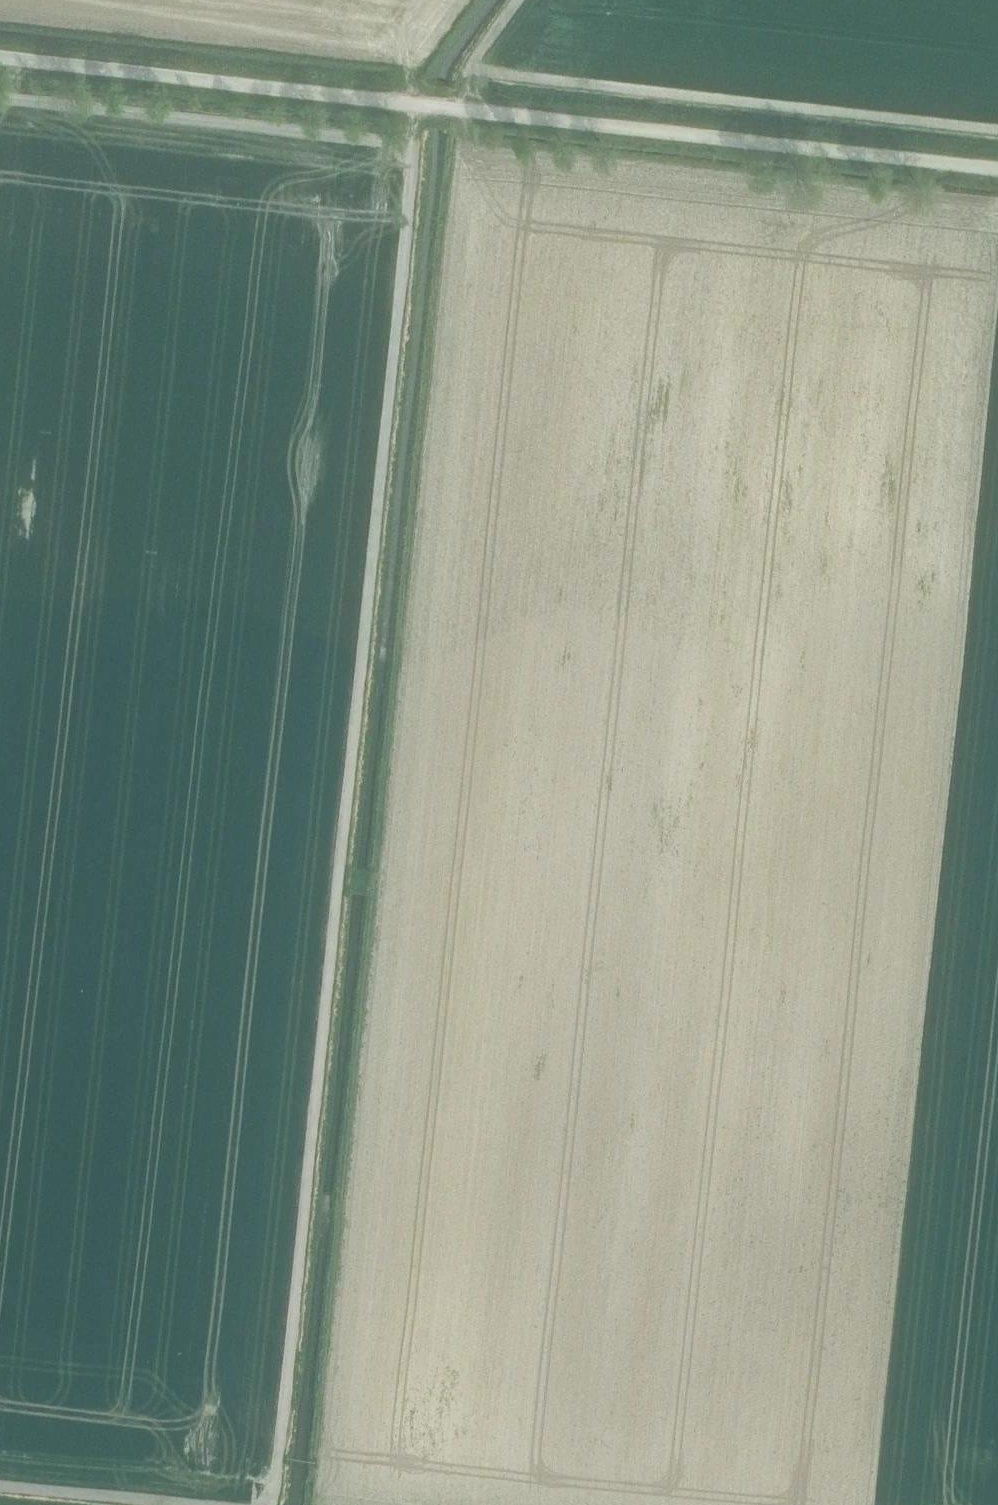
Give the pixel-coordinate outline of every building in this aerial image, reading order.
[(66,58),(65,46),(51,46),(51,58),(66,58)]
